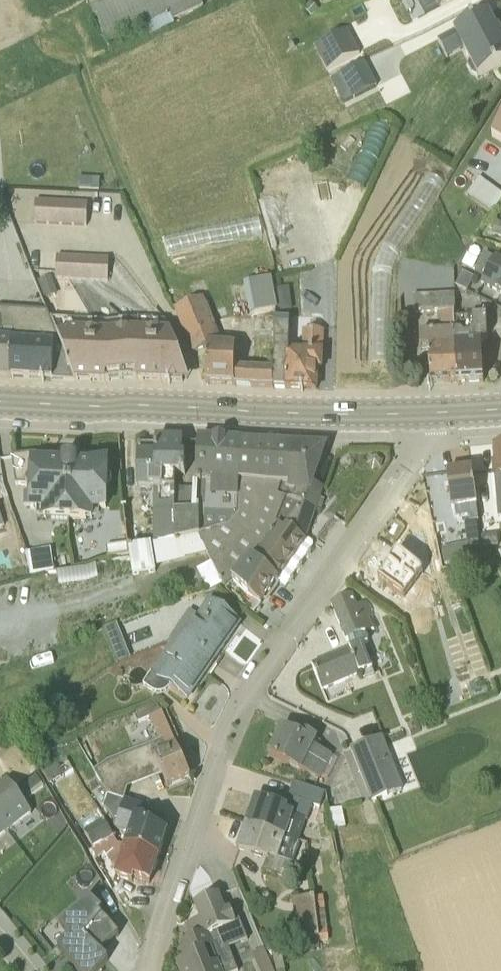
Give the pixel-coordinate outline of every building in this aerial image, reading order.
[(203,10),(199,0),(117,0),(91,12),(106,46),(145,28),(150,38),(174,27),(173,24),(203,10)] [(426,16),(456,0),(417,0),(426,16)] [(439,41),(449,60),(464,52),(470,63),(468,67),(473,76),(477,76),(478,78),(500,66),(500,35),(498,30),(496,30),(488,15),(439,41)] [(327,72),(359,55),(347,31),(314,48),(327,72)] [(377,88),(364,64),(331,82),(343,106),(377,88)] [(492,138),(500,144),(500,123),(492,138)] [(479,179),(466,197),(492,215),(500,203),(500,195),(479,179)] [(34,201),(33,225),(86,228),(87,204),(34,201)] [(489,235),(491,236),(491,237),(500,239),(500,225),(495,224),(494,225),(492,224),(490,229),(493,230),(493,231),(490,231),(489,235)] [(199,248),(203,264),(263,247),(258,231),(199,248)] [(56,257),(55,281),(107,283),(108,260),(56,257)] [(495,258),(493,261),(484,257),(475,275),(484,280),(481,285),(500,295),(500,261),(495,258)] [(462,275),(455,288),(467,294),(473,280),(462,275)] [(50,278),(38,282),(45,300),(57,295),(50,278)] [(276,314),(270,282),(244,287),(251,319),(276,314)] [(430,355),(431,388),(457,386),(452,298),(414,299),(413,294),(400,295),(400,318),(437,316),(437,335),(419,337),(420,354),(430,355)] [(207,389),(273,391),(273,372),(236,371),(236,350),(224,349),(204,303),(174,315),(193,359),(205,353),(207,389)] [(0,336),(0,340),(11,340),(12,378),(74,382),(47,314),(0,310),(0,321),(0,336)] [(167,325),(51,320),(50,321),(74,382),(182,387),(183,386),(183,381),(187,379),(167,325)] [(487,341),(486,320),(453,321),(457,386),(483,385),(481,347),(487,341)] [(289,329),(275,329),(273,391),(304,392),(304,387),(315,387),(316,373),(321,373),(323,335),(303,334),(302,355),(289,355),(289,329)] [(12,378),(11,340),(0,340),(0,377),(12,378)] [(153,547),(154,548),(199,542),(200,515),(198,515),(199,489),(197,489),(194,488),(193,493),(175,493),(175,481),(186,480),(187,463),(183,462),(183,445),(157,444),(156,445),(156,449),(138,449),(138,494),(154,494),(153,547)] [(237,521),(241,446),(207,444),(204,448),(199,448),(197,489),(199,489),(198,515),(200,515),(199,542),(228,532),(232,526),(237,521)] [(287,489),(292,449),(241,446),(237,521),(228,532),(199,542),(154,548),(128,552),(133,582),(156,579),(156,573),(185,567),(186,566),(186,565),(208,560),(212,569),(197,576),(208,597),(222,591),(224,593),(225,593),(226,594),(252,564),(277,529),(283,533),(298,515),(300,508),(278,500),(281,489),(287,489)] [(325,451),(292,449),(287,489),(281,489),(278,500),(317,513),(318,510),(321,511),(324,503),(321,502),(324,492),(312,487),(325,451)] [(12,458),(15,486),(30,487),(29,512),(42,513),(42,520),(50,520),(50,524),(67,525),(67,522),(94,523),(94,521),(99,520),(100,515),(107,516),(109,496),(111,495),(113,492),(113,489),(112,486),(109,483),(110,465),(79,462),(79,460),(68,459),(68,456),(40,456),(12,458)] [(468,531),(470,554),(482,553),(472,473),(447,476),(452,511),(454,511),(455,521),(456,532),(468,531)] [(497,505),(477,508),(481,537),(500,534),(497,505)] [(307,542),(317,513),(300,508),(298,515),(283,533),(277,529),(252,564),(279,586),(285,591),(287,588),(291,586),(294,582),(294,578),(296,574),(300,574),(303,570),(303,566),(305,562),(309,561),(312,557),(311,554),(314,550),(313,547),(307,542)] [(57,567),(51,545),(0,560),(0,583),(57,567)] [(397,555),(396,555),(379,581),(404,600),(395,613),(415,627),(424,615),(414,607),(429,586),(427,577),(397,555)] [(252,564),(233,587),(261,608),(264,604),(266,604),(279,586),(252,564)] [(61,584),(99,583),(99,571),(61,572),(61,584)] [(373,618),(368,604),(357,608),(353,596),(330,606),(345,644),(349,643),(352,651),(312,667),(312,668),(322,694),(361,678),(363,682),(374,678),(364,648),(367,644),(367,642),(366,640),(363,639),(362,637),(374,632),(369,620),(373,618)] [(190,617),(171,645),(173,646),(183,646),(216,667),(242,629),(209,607),(198,622),(190,617)] [(119,629),(106,634),(120,669),(133,664),(119,629)] [(152,680),(144,691),(158,699),(163,699),(170,693),(189,706),(216,667),(183,646),(173,646),(152,680)] [(190,783),(159,709),(135,720),(138,728),(149,723),(159,746),(94,774),(101,790),(109,802),(124,807),(128,794),(163,781),(168,794),(190,783)] [(292,735),(282,731),(267,761),(303,778),(303,777),(326,788),(338,763),(319,754),(321,747),(318,746),(319,744),(294,731),(292,735)] [(367,749),(351,755),(371,807),(395,797),(382,762),(374,765),(367,749)] [(66,762),(44,774),(50,786),(73,773),(66,762)] [(41,785),(36,778),(22,788),(29,799),(42,789),(40,786),(41,785)] [(32,815),(7,782),(3,785),(1,783),(0,784),(0,823),(7,833),(32,815)] [(255,804),(246,830),(299,848),(306,827),(314,830),(325,800),(294,789),(286,813),(255,804)] [(124,807),(109,802),(105,816),(107,817),(114,835),(128,840),(124,852),(159,864),(167,838),(154,833),(154,830),(138,824),(143,811),(125,805),(124,807)] [(346,835),(343,816),(330,818),(333,837),(333,838),(346,835)] [(104,827),(85,838),(94,855),(90,857),(96,866),(105,861),(116,881),(116,883),(134,890),(135,885),(150,890),(159,864),(119,851),(104,827)] [(301,849),(246,830),(237,858),(267,868),(264,879),(287,887),(290,880),(294,880),(296,874),(293,873),(301,849)] [(109,967),(101,957),(120,942),(100,918),(103,916),(90,900),(60,925),(69,937),(57,947),(77,970),(104,970),(109,967)] [(220,901),(195,912),(222,970),(235,970),(229,955),(248,947),(240,928),(236,929),(230,915),(227,917),(220,901)] [(326,906),(315,907),(320,952),(329,951),(326,906)] [(315,907),(294,909),(301,959),(318,957),(320,952),(315,907)] [(202,928),(188,934),(193,947),(182,952),(187,967),(179,970),(222,970),(202,928)] [(253,962),(257,970),(271,970),(265,957),(253,962)]
